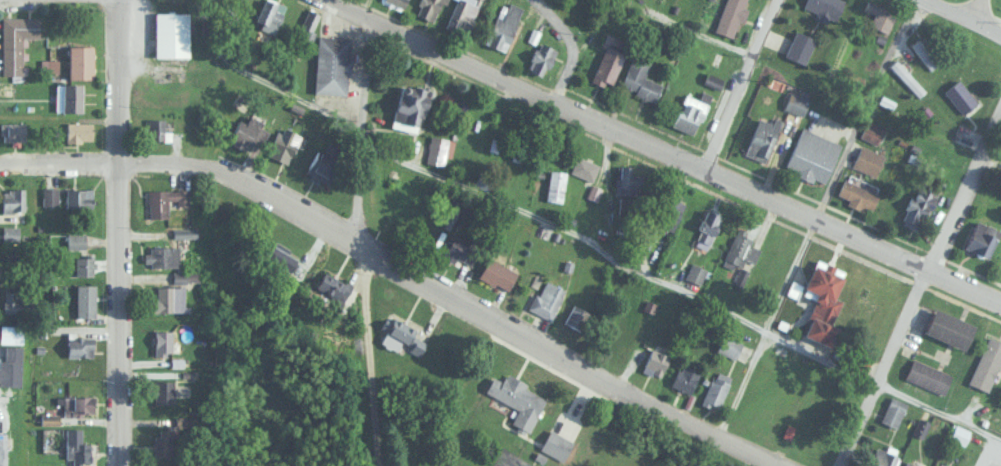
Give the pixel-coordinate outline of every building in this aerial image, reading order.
[(271,30),(287,11),(273,0),(258,19),(271,30)] [(402,8),(406,0),(387,0),(402,8)] [(435,23),(445,0),(420,0),(414,14),(435,23)] [(468,36),(481,0),(453,0),(444,27),(468,36)] [(715,31),(733,37),(745,0),(725,0),(715,31)] [(828,22),(839,0),(805,0),(801,8),(828,22)] [(863,9),(874,15),(869,24),(886,34),(896,15),(868,0),(863,9)] [(487,45),(508,52),(521,7),(500,1),(487,45)] [(321,14),(308,7),(295,34),(308,40),(321,14)] [(189,57),(189,12),(154,12),(154,57),(189,57)] [(22,37),(38,37),(38,17),(1,17),(1,75),(22,75),(22,37)] [(783,55),(803,65),(816,39),(795,29),(783,55)] [(351,38),(318,35),(314,92),(347,95),(351,38)] [(909,46),(930,71),(939,63),(918,38),(909,46)] [(558,49),(540,40),(527,69),(544,77),(558,49)] [(590,80),(609,89),(625,53),(606,45),(590,80)] [(93,79),(93,46),(68,46),(68,79),(93,79)] [(618,89),(654,103),(661,85),(644,78),(650,62),(632,55),(618,89)] [(923,92),(897,58),(889,65),(915,98),(923,92)] [(945,87),(958,114),(975,106),(961,79),(945,87)] [(390,126),(418,135),(432,91),(403,81),(390,126)] [(82,111),(82,83),(57,83),(57,111),(82,111)] [(695,135),(708,101),(684,92),(672,127),(695,135)] [(767,161),(780,120),(759,113),(745,155),(767,161)] [(262,130),(240,118),(228,140),(250,151),(262,130)] [(148,120),(148,139),(164,139),(164,120),(148,120)] [(861,136),(877,144),(885,128),(868,121),(861,136)] [(6,122),(6,139),(25,139),(25,122),(6,122)] [(66,142),(93,142),(93,122),(66,122),(66,142)] [(785,171),(826,184),(841,142),(799,128),(785,171)] [(288,164),(297,140),(276,132),(267,156),(288,164)] [(453,140),(430,135),(424,162),(442,166),(444,155),(450,156),(453,140)] [(876,176),(883,154),(859,146),(852,168),(876,176)] [(341,162),(317,148),(304,170),(328,184),(341,162)] [(591,181),(599,165),(576,155),(569,171),(591,181)] [(617,195),(640,196),(641,178),(632,177),(633,166),(619,165),(617,195)] [(562,202),(565,171),(549,170),(546,200),(562,202)] [(879,194),(844,178),(835,196),(870,213),(879,194)] [(938,191),(916,183),(901,222),(923,230),(938,191)] [(22,212),(22,188),(2,188),(2,212),(22,212)] [(90,207),(90,188),(41,188),(41,207),(90,207)] [(188,189),(148,189),(148,217),(168,217),(168,204),(189,204),(188,189)] [(673,229),(684,203),(667,195),(656,222),(673,229)] [(711,244),(723,214),(708,208),(695,237),(711,244)] [(963,248),(988,259),(1000,229),(975,219),(963,248)] [(1,242),(19,242),(19,225),(1,225),(1,242)] [(199,236),(199,228),(173,228),(173,236),(199,236)] [(753,237),(736,230),(723,263),(741,270),(753,237)] [(67,248),(84,248),(84,232),(67,232),(67,248)] [(469,264),(478,247),(454,235),(445,252),(469,264)] [(264,239),(290,259),(277,278),(250,258),(264,239)] [(178,246),(145,246),(145,266),(178,266),(178,246)] [(74,275),(93,275),(93,255),(74,255),(74,275)] [(478,276),(507,292),(518,272),(490,256),(478,276)] [(807,334),(831,342),(837,325),(829,322),(847,269),(817,259),(804,295),(817,299),(812,312),(815,313),(807,334)] [(702,283),(707,270),(692,263),(686,276),(702,283)] [(202,281),(202,271),(173,271),(173,281),(202,281)] [(337,307),(351,288),(331,274),(318,292),(337,307)] [(564,287),(541,278),(529,310),(552,318),(564,287)] [(75,316),(95,316),(95,284),(75,284),(75,316)] [(184,311),(184,285),(153,285),(153,311),(184,311)] [(33,312),(33,291),(3,290),(3,312),(33,312)] [(563,322),(582,330),(590,310),(571,303),(563,322)] [(926,331),(967,349),(977,325),(937,307),(926,331)] [(402,352),(415,329),(390,314),(376,337),(402,352)] [(22,324),(0,324),(0,342),(22,342),(22,324)] [(172,330),(154,330),(154,355),(172,355),(172,330)] [(735,358),(742,341),(723,334),(717,351),(735,358)] [(1000,360),(1000,340),(988,334),(968,382),(989,390),(1000,360)] [(93,337),(66,337),(66,356),(93,356),(93,337)] [(3,346),(3,359),(0,359),(0,386),(21,386),(21,346),(3,346)] [(650,351),(641,368),(660,378),(669,361),(650,351)] [(905,377),(944,394),(952,374),(913,357),(905,377)] [(689,394),(700,371),(681,363),(671,386),(689,394)] [(717,367),(735,375),(720,409),(702,401),(717,367)] [(493,375),(485,391),(519,407),(511,424),(529,433),(547,395),(505,375),(503,379),(493,375)] [(153,380),(153,403),(174,403),(174,380),(153,380)] [(94,395),(62,395),(62,415),(94,415),(94,395)] [(907,402),(890,396),(881,421),(898,427),(907,402)] [(963,446),(971,432),(957,424),(949,438),(963,446)] [(93,442),(82,442),(82,428),(65,428),(65,462),(93,462),(93,442)] [(564,461),(573,440),(549,429),(540,450),(564,461)] [(172,457),(172,434),(153,434),(153,457),(172,457)]
